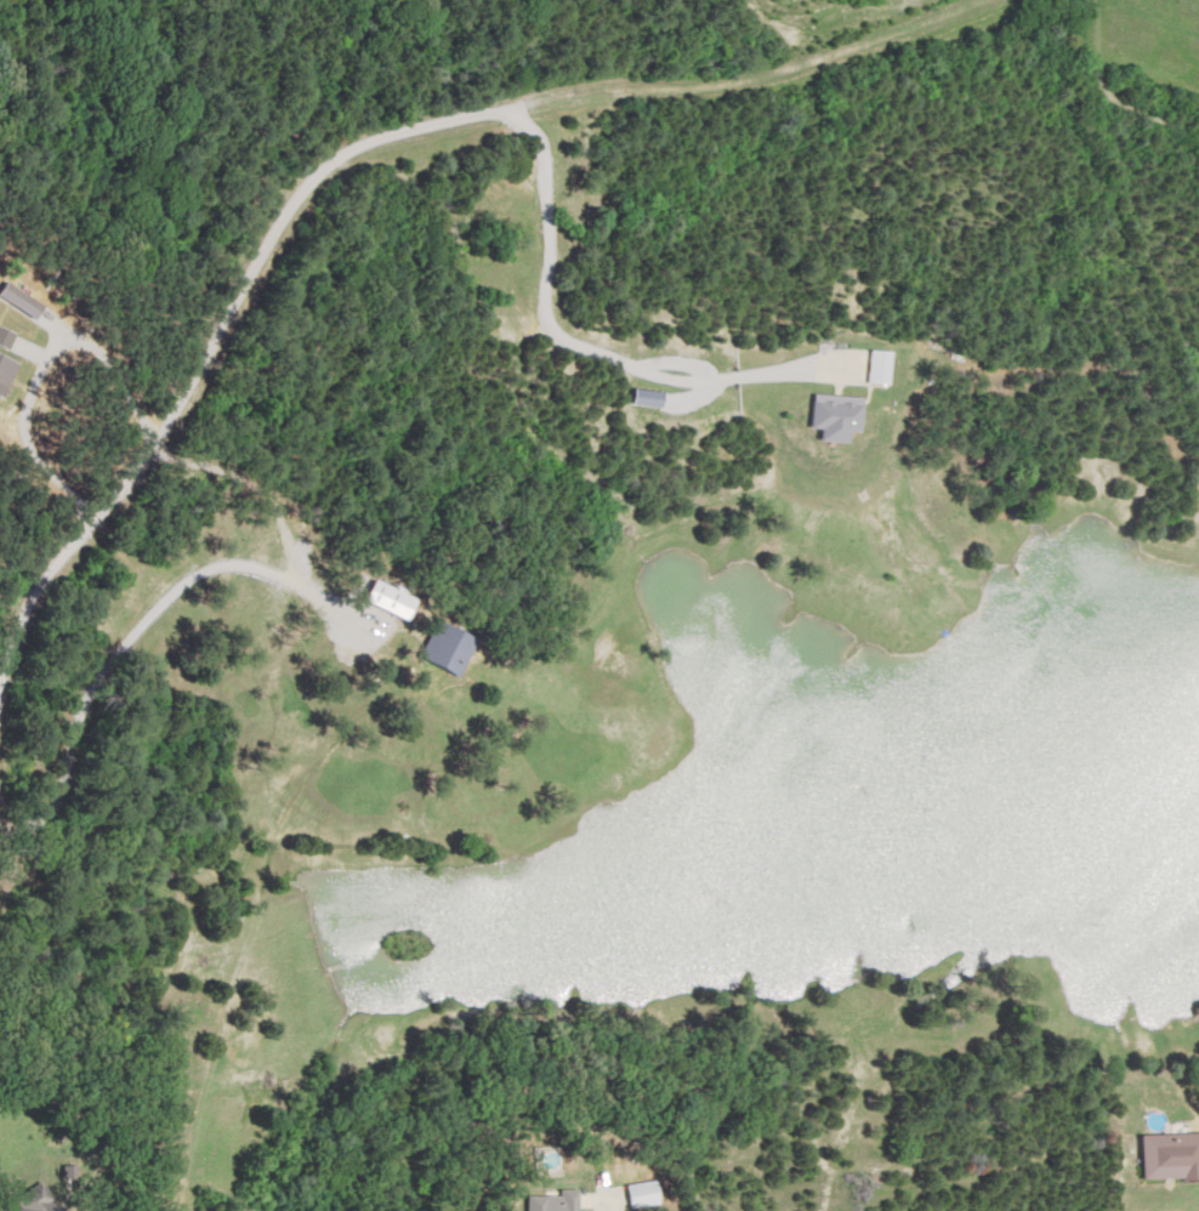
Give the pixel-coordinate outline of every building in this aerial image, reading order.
[(1122,1179),(1186,1178),(1185,1133),(1122,1134),(1122,1179)]
